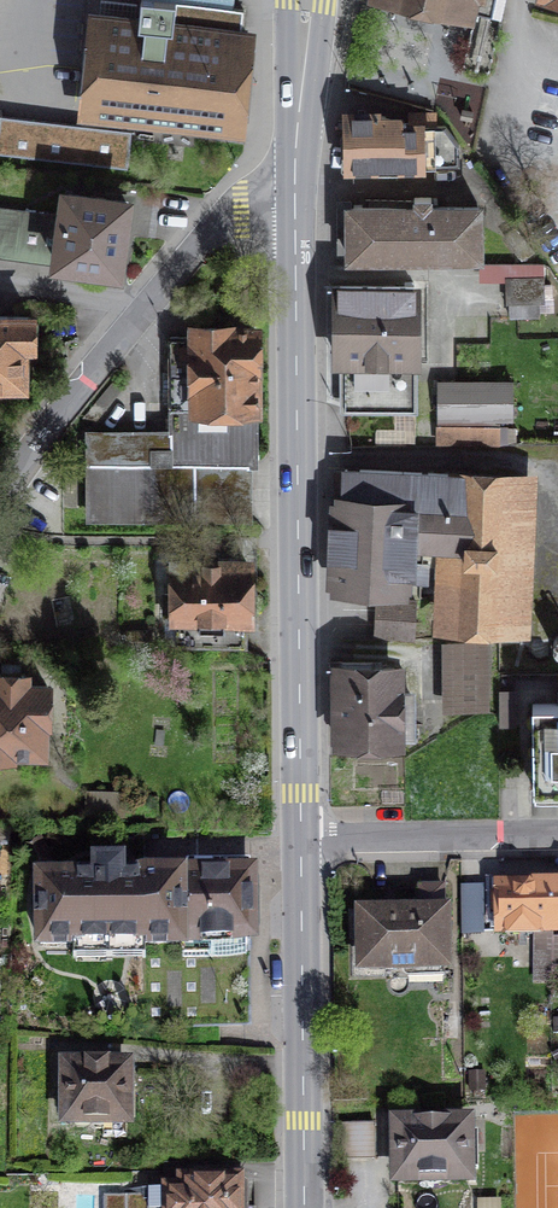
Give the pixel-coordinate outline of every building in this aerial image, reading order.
[(77,114),(247,133),(259,22),(242,21),(244,6),(233,4),(233,0),(141,0),(140,11),(89,5),(77,114)] [(474,12),(462,66),(489,72),(505,0),(417,0),(474,12)] [(349,115),(350,167),(457,163),(457,145),(444,128),(434,128),(434,114),(410,113),(411,127),(399,127),(399,121),(385,122),(385,117),(374,115),(349,115)] [(0,116),(0,154),(127,168),(131,131),(0,116)] [(117,270),(126,201),(66,193),(63,218),(0,209),(0,254),(117,270)] [(350,256),(478,255),(478,207),(431,208),(431,198),(414,198),(414,208),(349,209),(345,211),(346,239),(350,239),(350,256)] [(543,279),(510,279),(510,317),(539,316),(539,300),(543,300),(543,279)] [(346,353),(347,409),(415,408),(414,285),(340,286),(339,353),(346,353)] [(21,384),(21,347),(30,347),(30,342),(36,342),(36,322),(30,322),(30,317),(0,317),(0,384),(21,384)] [(89,433),(90,517),(248,516),(247,462),(256,462),(255,329),(194,328),(194,337),(170,338),(171,433),(89,433)] [(439,419),(512,419),(512,382),(438,382),(439,419)] [(438,444),(498,444),(498,427),(439,426),(438,444)] [(344,443),(343,464),(395,466),(395,444),(344,443)] [(449,548),(452,474),(345,469),(339,584),(400,587),(402,542),(447,544),(447,548),(449,548)] [(516,477),(452,474),(449,548),(445,626),(509,629),(516,477)] [(176,614),(177,646),(246,645),(247,562),(219,562),(219,561),(176,562),(176,592),(164,592),(164,614),(176,614)] [(377,597),(375,635),(413,637),(415,599),(377,597)] [(128,631),(128,646),(143,646),(143,631),(128,631)] [(488,700),(487,642),(448,642),(448,700),(488,700)] [(342,662),(342,739),(414,739),(413,700),(402,700),(402,691),(395,691),(394,668),(381,668),(381,662),(342,662)] [(42,749),(43,719),(46,720),(47,686),(24,686),(24,675),(0,674),(0,753),(11,753),(11,749),(42,749)] [(513,691),(500,691),(501,725),(513,725),(513,691)] [(532,704),(534,788),(557,788),(557,703),(532,704)] [(181,936),(180,875),(143,876),(143,840),(96,841),(96,876),(40,877),(41,944),(44,944),(45,1026),(244,1023),(243,949),(248,949),(248,935),(181,936)] [(39,842),(24,850),(32,865),(46,857),(39,842)] [(181,936),(248,935),(252,935),(251,871),(180,872),(180,875),(181,936)] [(465,932),(486,931),(484,884),(463,884),(465,932)] [(500,912),(500,931),(551,930),(551,886),(492,887),(492,912),(500,912)] [(362,940),(363,966),(444,964),(443,887),(420,887),(420,913),(351,914),(352,940),(362,940)] [(84,1065),(65,1065),(65,1121),(72,1121),(77,1127),(88,1127),(93,1121),(103,1121),(103,1137),(127,1137),(127,1120),(135,1120),(135,1094),(127,1094),(127,1065),(109,1065),(109,1059),(84,1059),(84,1065)] [(467,1123),(397,1123),(398,1178),(420,1178),(432,1184),(439,1182),(445,1178),(468,1178),(467,1123)] [(343,1125),(343,1159),(375,1158),(374,1124),(343,1125)] [(247,1180),(183,1181),(183,1190),(149,1191),(149,1195),(110,1195),(110,1207),(247,1207),(247,1180)]
